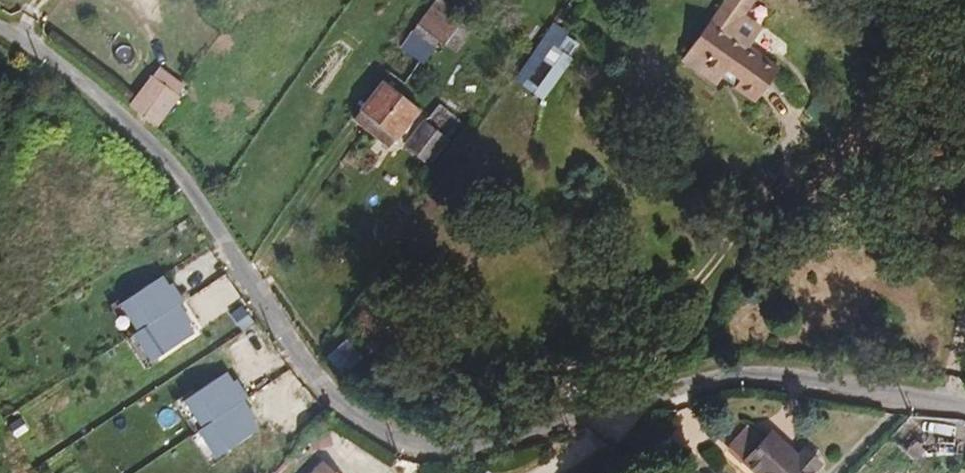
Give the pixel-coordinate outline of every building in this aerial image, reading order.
[(464,20),(440,0),(436,0),(384,71),(406,86),(440,42),(445,45),(458,27),(464,20)] [(758,94),(776,68),(747,47),(761,28),(744,16),(753,3),(749,0),(726,0),(683,61),(713,84),(724,69),(740,81),(735,88),(753,101),(758,94)] [(471,26),(464,20),(458,27),(466,32),(471,26)] [(549,24),(515,81),(548,100),(581,43),(549,24)] [(466,32),(458,27),(445,45),(457,54),(469,36),(466,32)] [(151,77),(133,102),(130,107),(156,127),(177,97),(151,77)] [(361,112),(396,138),(419,111),(382,81),(359,109),(361,112)] [(438,105),(425,122),(446,139),(459,122),(438,105)] [(388,148),(396,138),(361,112),(353,122),(388,148)] [(446,139),(425,122),(423,121),(403,146),(427,165),(448,140),(446,139)] [(124,298),(144,325),(174,303),(178,300),(159,273),(131,294),(124,298)] [(124,298),(131,294),(129,291),(110,305),(132,334),(139,328),(144,325),(124,298)] [(194,329),(174,303),(144,325),(139,328),(140,329),(159,355),(166,350),(194,329)] [(325,355),(350,382),(379,356),(353,328),(325,355)] [(159,355),(140,329),(128,338),(149,367),(168,353),(166,350),(159,355)] [(244,399),(226,372),(197,391),(190,396),(208,422),(208,423),(239,402),(244,399)] [(195,430),(208,422),(190,396),(197,391),(194,387),(175,400),(195,430)] [(258,429),(239,402),(208,423),(204,425),(205,427),(222,453),(229,448),(258,429)] [(875,438),(881,443),(897,435),(910,446),(916,440),(935,445),(941,419),(930,416),(897,415),(875,438)] [(222,453),(205,427),(192,435),(212,465),(231,452),(229,448),(222,453)] [(745,472),(753,472),(778,446),(758,429),(729,459),(745,472)] [(778,446),(753,472),(795,472),(809,458),(793,443),(786,452),(781,448),(778,446)] [(324,463),(314,472),(334,472),(324,463)]
